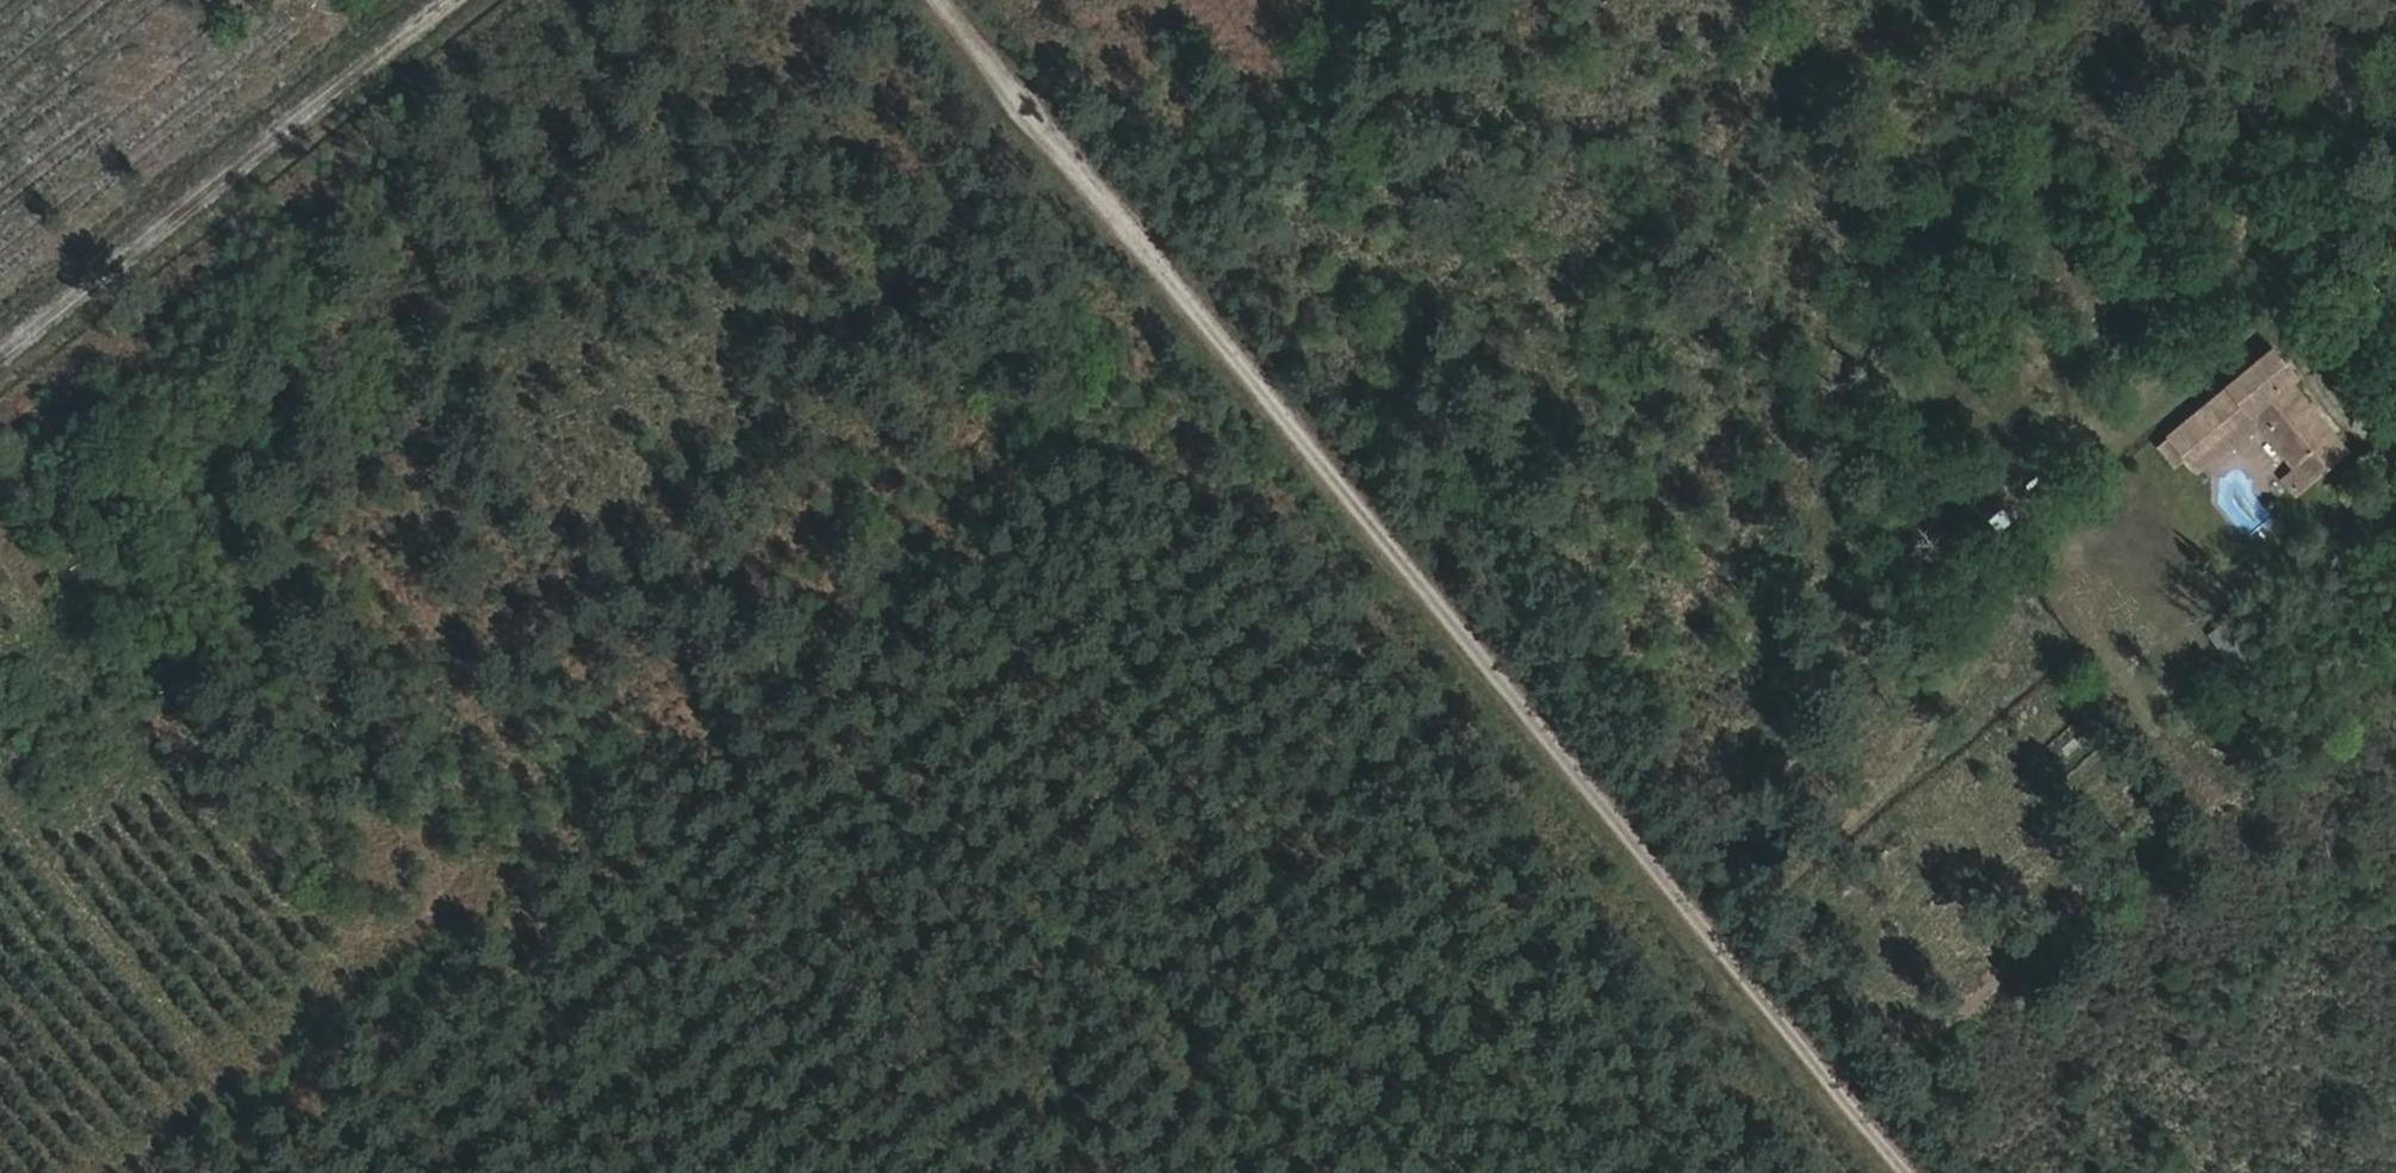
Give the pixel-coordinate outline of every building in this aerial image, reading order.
[(2319,378),(2223,461),(2252,492),(2309,441),(2361,503),(2395,475),(2395,468),(2319,378)] [(2077,722),(2044,750),(2062,770),(2095,742),(2077,722)]
